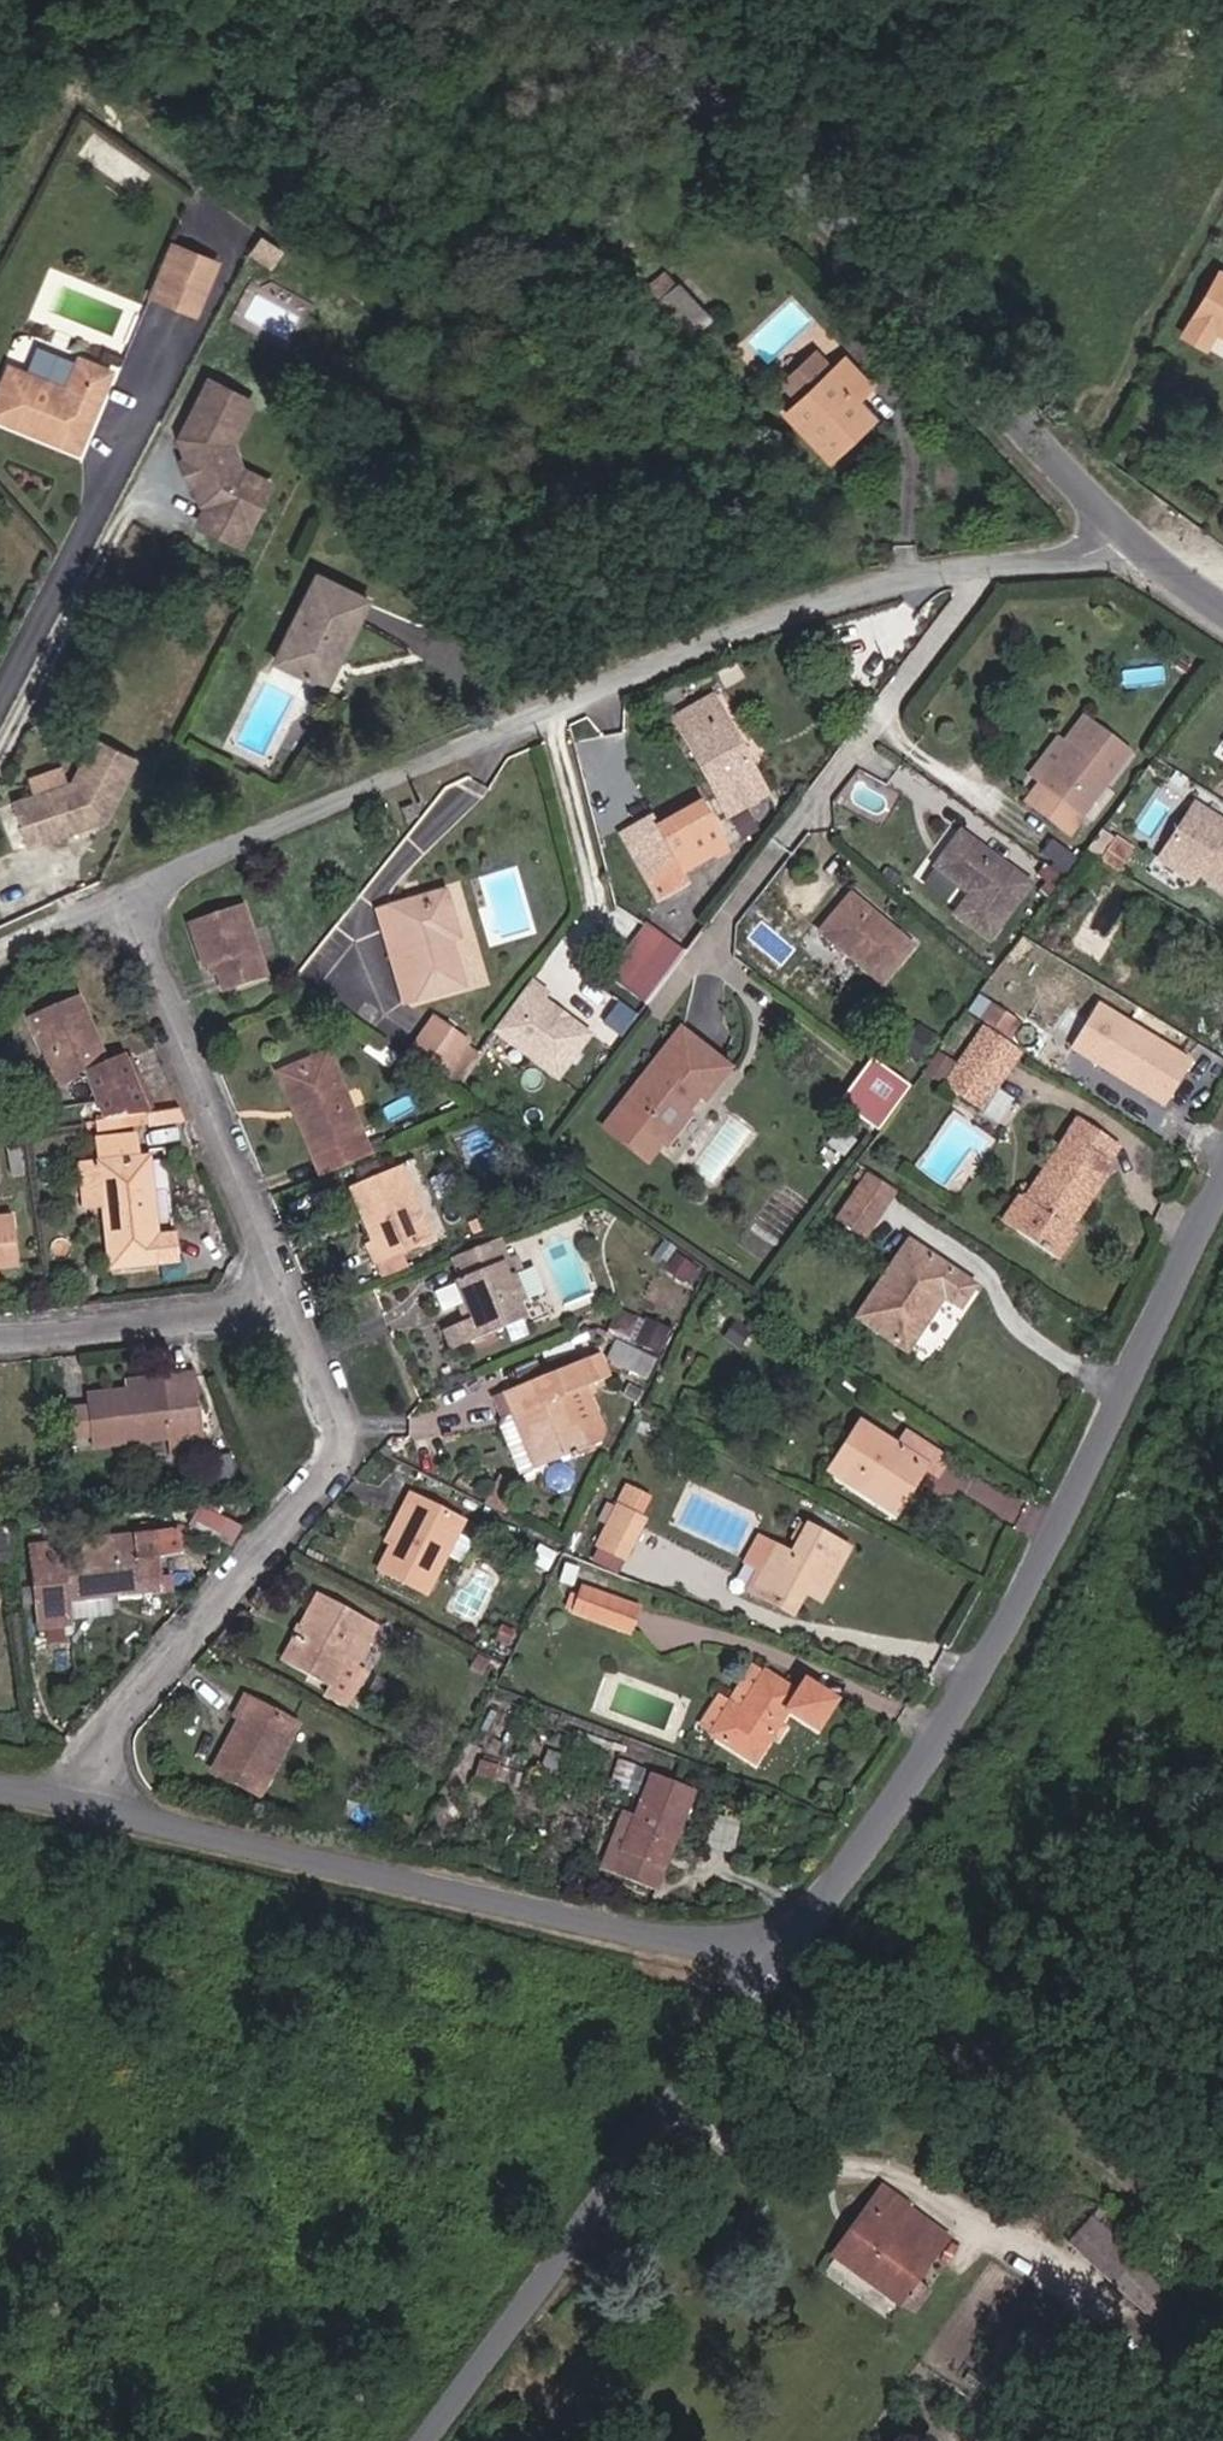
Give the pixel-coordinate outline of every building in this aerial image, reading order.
[(285,248),(262,233),(249,253),(272,268),(285,248)] [(227,261),(184,243),(162,294),(187,304),(200,271),(220,279),(227,261)] [(205,312),(220,279),(200,271),(187,304),(205,312)] [(723,317),(691,279),(668,298),(700,337),(723,317)] [(1214,330),(1222,335),(1222,314),(1214,330)] [(870,397),(879,389),(851,359),(838,371),(822,354),(790,385),(806,402),(793,415),(839,464),(889,417),(870,397)] [(92,435),(122,369),(90,355),(76,388),(21,364),(0,411),(36,427),(42,413),(92,435)] [(264,398),(218,377),(188,437),(215,509),(204,525),(251,550),(288,480),(252,464),(244,444),(264,398)] [(42,413),(36,427),(86,449),(92,435),(42,413)] [(328,684),(341,657),(348,660),(376,601),(325,577),(283,663),(328,684)] [(774,800),(719,698),(679,720),(721,798),(666,828),(661,820),(629,837),(657,888),(685,872),(688,877),(749,844),(736,821),(774,800)] [(1046,784),(1095,719),(1090,715),(1071,741),(1064,736),(1035,775),(1046,784)] [(1075,833),(1137,750),(1095,719),(1046,784),(1033,802),(1075,833)] [(147,756),(101,737),(84,781),(20,798),(37,849),(121,821),(147,756)] [(426,815),(444,831),(477,795),(460,779),(426,815)] [(1201,804),(1167,857),(1200,878),(1205,870),(1222,882),(1222,819),(1201,804)] [(418,817),(412,805),(399,810),(405,822),(418,817)] [(996,935),(1038,880),(967,828),(942,862),(977,888),(962,911),(996,935)] [(1130,866),(1140,847),(1125,839),(1115,857),(1130,866)] [(472,984),(459,938),(468,935),(455,888),(401,905),(427,996),(472,984)] [(894,978),(925,941),(889,910),(887,912),(862,891),(832,925),(894,978)] [(274,976),(249,903),(197,922),(212,967),(223,963),(232,990),(274,976)] [(427,996),(401,905),(388,909),(414,1000),(427,996)] [(652,994),(686,948),(656,926),(622,971),(652,994)] [(1162,1035),(1134,1019),(1161,972),(1120,949),(1109,968),(1093,960),(1063,1012),(1146,1062),(1162,1035)] [(530,983),(494,1032),(557,1079),(589,1036),(542,1001),(546,995),(530,983)] [(115,1064),(86,995),(38,1015),(54,1053),(60,1050),(74,1084),(97,1074),(115,1118),(155,1112),(132,1058),(115,1064)] [(1008,1031),(1018,1015),(1000,1004),(989,1019),(1008,1031)] [(448,1076),(476,1037),(445,1014),(416,1054),(448,1076)] [(922,1062),(938,1036),(922,1025),(905,1052),(922,1062)] [(716,1099),(743,1064),(695,1027),(643,1095),(662,1110),(651,1124),(673,1141),(700,1107),(693,1102),(703,1089),(710,1094),(716,1099)] [(969,1087),(992,1103),(1027,1052),(992,1028),(979,1047),(957,1079),(969,1087)] [(957,1079),(979,1047),(958,1033),(936,1065),(957,1079)] [(74,1084),(60,1050),(54,1053),(69,1086),(74,1084)] [(372,1151),(331,1054),(288,1072),(304,1110),(299,1112),(323,1171),(372,1151)] [(902,1101),(912,1086),(888,1068),(877,1083),(902,1101)] [(700,1107),(710,1094),(703,1089),(693,1102),(700,1107)] [(651,1124),(662,1110),(643,1095),(631,1109),(651,1124)] [(1076,1229),(1120,1164),(1114,1160),(1125,1144),(1086,1118),(1032,1199),(1027,1196),(1010,1222),(1064,1257),(1081,1232),(1076,1229)] [(166,1261),(156,1156),(86,1164),(91,1205),(109,1204),(117,1266),(166,1261)] [(874,1233),(905,1188),(879,1171),(848,1215),(874,1233)] [(442,1242),(411,1172),(366,1192),(388,1246),(381,1249),(388,1266),(442,1242)] [(5,1281),(4,1265),(27,1263),(24,1214),(0,1215),(0,1281),(5,1281)] [(919,1347),(955,1293),(972,1304),(986,1283),(920,1240),(870,1315),(919,1347)] [(531,1305),(520,1279),(515,1281),(510,1267),(514,1266),(505,1243),(459,1261),(468,1282),(464,1283),(470,1298),(474,1296),(483,1320),(472,1324),(460,1329),(467,1348),(531,1323),(525,1307),(531,1305)] [(529,1275),(523,1262),(514,1266),(510,1267),(515,1281),(520,1279),(529,1275)] [(483,1320),(474,1296),(470,1298),(473,1306),(466,1309),(472,1324),(483,1320)] [(664,1350),(675,1326),(651,1316),(641,1340),(664,1350)] [(657,1375),(664,1360),(625,1342),(619,1358),(657,1375)] [(612,1431),(606,1416),(589,1423),(577,1392),(594,1385),(619,1374),(609,1350),(517,1389),(526,1411),(513,1416),(512,1417),(509,1423),(529,1472),(608,1442),(612,1431)] [(211,1445),(211,1443),(203,1372),(154,1378),(155,1387),(140,1389),(96,1395),(97,1403),(80,1405),(84,1437),(101,1435),(102,1444),(180,1435),(183,1456),(203,1453),(205,1452),(207,1451),(208,1450),(209,1448),(210,1447),(211,1445)] [(155,1387),(154,1378),(139,1380),(140,1389),(155,1387)] [(606,1416),(594,1385),(577,1392),(589,1423),(606,1416)] [(526,1411),(517,1389),(504,1394),(513,1416),(526,1411)] [(915,1485),(929,1463),(935,1466),(946,1474),(956,1458),(916,1432),(907,1446),(869,1422),(839,1469),(906,1511),(921,1489),(915,1485)] [(244,1484),(239,1455),(218,1458),(223,1488),(244,1484)] [(921,1489),(935,1466),(929,1463),(915,1485),(921,1489)] [(508,1506),(517,1487),(500,1478),(490,1497),(508,1506)] [(631,1558),(650,1521),(645,1518),(641,1517),(651,1498),(632,1487),(603,1543),(631,1558)] [(430,1592),(467,1520),(414,1493),(404,1514),(411,1517),(398,1543),(384,1569),(430,1592)] [(645,1518),(655,1499),(651,1498),(641,1517),(645,1518)] [(204,1503),(195,1521),(238,1543),(247,1525),(204,1503)] [(398,1543),(411,1517),(404,1514),(391,1539),(398,1543)] [(833,1587),(854,1546),(814,1525),(799,1553),(779,1543),(766,1566),(755,1588),(799,1611),(811,1590),(817,1578),(833,1587)] [(6,1529),(0,1530),(0,1558),(11,1556),(6,1529)] [(175,1583),(169,1530),(44,1545),(53,1619),(85,1615),(82,1594),(175,1583)] [(766,1566),(779,1543),(766,1536),(753,1560),(766,1566)] [(827,1598),(833,1587),(817,1578),(811,1590),(827,1598)] [(632,1627),(642,1605),(596,1587),(593,1595),(584,1592),(578,1606),(632,1627)] [(366,1661),(383,1627),(321,1596),(316,1606),(291,1655),(335,1677),(329,1688),(358,1703),(377,1667),(366,1661)] [(755,1699),(773,1671),(764,1664),(745,1694),(755,1699)] [(762,1761),(796,1709),(826,1728),(844,1699),(813,1679),(805,1691),(773,1671),(755,1699),(745,1694),(740,1701),(720,1731),(719,1733),(762,1761)] [(720,1731),(740,1701),(728,1693),(709,1723),(720,1731)] [(258,1795),(297,1723),(244,1696),(234,1717),(240,1720),(212,1771),(258,1795)] [(667,1893),(706,1793),(661,1776),(645,1818),(636,1815),(614,1872),(667,1893)] [(830,1976),(836,1968),(824,1960),(818,1968),(830,1976)] [(962,2238),(887,2187),(838,2260),(912,2310),(962,2238)] [(1171,2289),(1092,2217),(1070,2243),(1148,2314),(1156,2305),(1171,2289)] [(1174,2322),(1189,2306),(1171,2289),(1156,2305),(1174,2322)]
